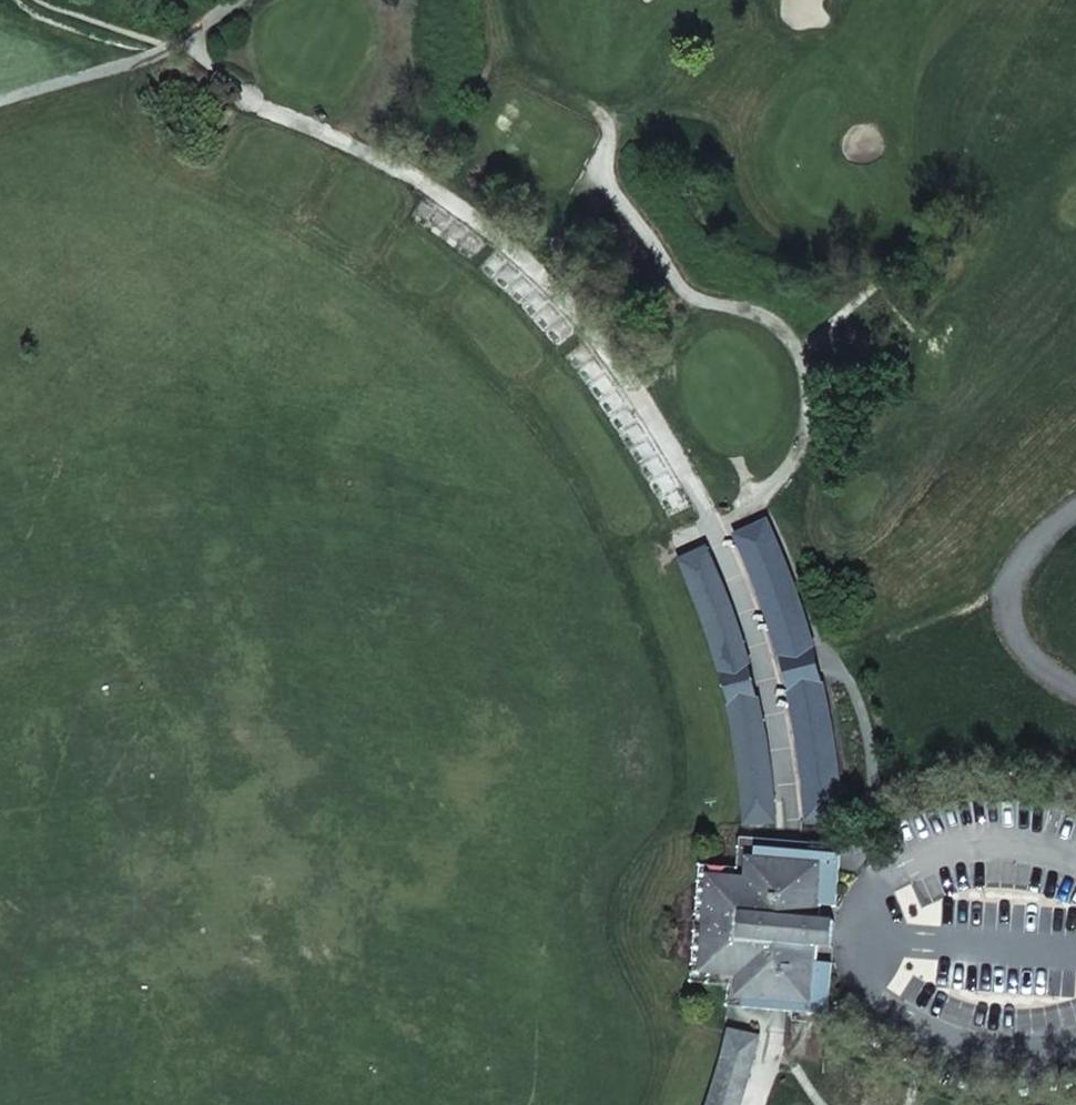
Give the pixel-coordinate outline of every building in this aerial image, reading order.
[(802,758),(806,798),(840,795),(837,768),(834,741),(828,708),(821,677),(813,644),(804,614),(794,585),(782,556),(767,522),(736,536),(748,563),(764,604),(772,628),(778,648),(788,686),(794,715),(802,758)] [(688,580),(715,569),(707,550),(681,562),(688,580)] [(715,569),(688,580),(695,598),(723,587),(715,569)] [(703,615),(730,606),(723,587),(695,598),(703,615)] [(709,633),(737,625),(730,606),(703,615),(709,633)] [(737,625),(709,633),(715,652),(743,643),(737,625)] [(743,643),(715,652),(720,670),(749,663),(743,643)] [(749,663),(720,670),(725,689),(754,682),(749,663)] [(754,682),(725,689),(730,708),(759,702),(754,682)] [(759,702),(730,708),(734,727),(763,721),(759,702)] [(763,721),(734,727),(738,745),(767,741),(763,721)] [(767,741),(738,745),(740,765),(770,760),(767,741)] [(770,760),(740,765),(742,784),(772,780),(770,760)] [(772,780),(742,784),(745,804),(766,801),(767,807),(775,807),(772,780)] [(806,798),(807,811),(841,809),(841,803),(840,795),(806,798)] [(766,801),(745,804),(747,825),(776,823),(775,807),(767,807),(766,801)] [(841,809),(807,811),(807,821),(841,819),(841,809)] [(716,959),(714,952),(712,946),(711,939),(710,933),(711,926),(712,920),(713,913),(715,907),(718,901),(721,895),(725,890),(729,885),(755,887),(756,866),(802,870),(804,855),(841,858),(841,856),(741,848),(740,869),(702,867),(693,984),(730,986),(728,1008),(829,1015),(830,998),(789,995),(772,994),(772,1009),(745,1007),(748,972),(723,970),(719,964),(716,959)] [(835,933),(841,858),(804,855),(802,870),(756,866),(755,887),(729,885),(725,890),(721,895),(718,901),(715,907),(713,913),(712,920),(711,926),(710,933),(711,939),(712,946),(714,952),(716,959),(719,964),(723,970),(748,972),(745,1007),(772,1009),(772,994),(789,995),(830,998),(835,933)] [(726,1051),(754,1059),(760,1040),(731,1032),(726,1051)] [(754,1059),(726,1051),(720,1070),(749,1079),(754,1059)] [(715,1088),(743,1098),(749,1079),(720,1070),(715,1088)] [(715,1088),(710,1104),(741,1104),(743,1098),(715,1088)]
